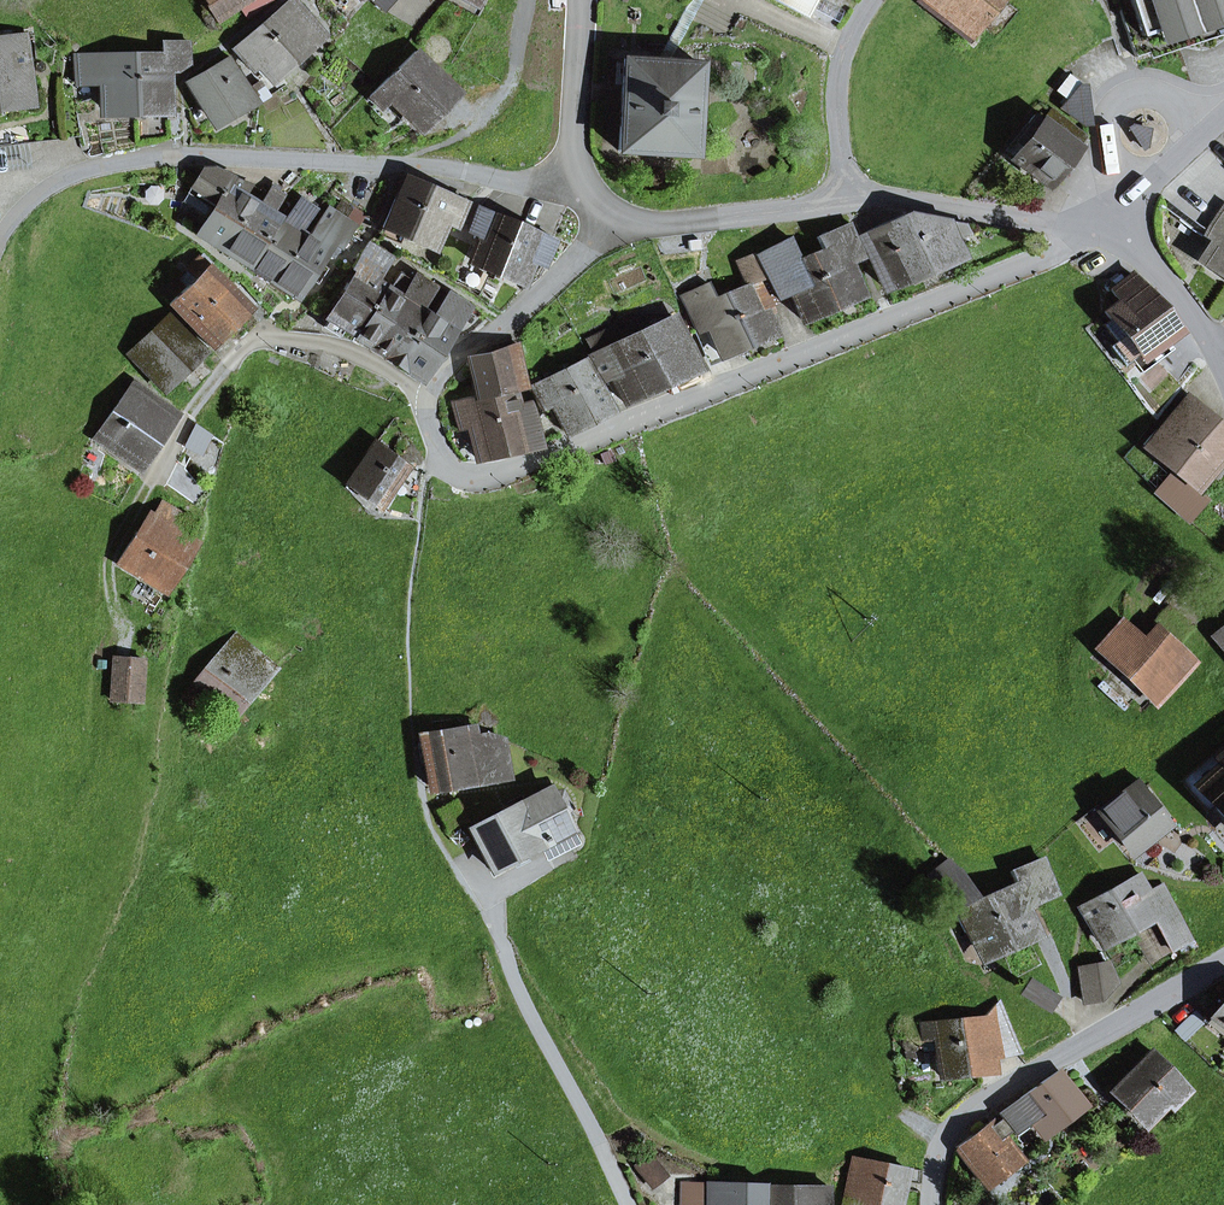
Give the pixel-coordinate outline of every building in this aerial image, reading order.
[(216,20),(239,6),(248,0),(204,0),(216,20)] [(246,18),(273,1),(273,0),(248,0),(239,6),(246,18)] [(322,35),(292,0),(289,0),(262,24),(294,60),(322,35)] [(392,0),(373,0),(383,10),(392,0)] [(804,16),(813,0),(774,0),(804,16)] [(966,36),(995,0),(921,0),(966,36)] [(1141,35),(1158,30),(1222,9),(1223,15),(1223,0),(1130,0),(1141,35)] [(1161,42),(1223,22),(1223,15),(1222,9),(1158,30),(1161,42)] [(258,64),(272,79),(294,60),(262,24),(233,49),(251,70),(258,64)] [(1150,59),(1223,35),(1223,28),(1148,53),(1150,59)] [(2,108),(12,107),(16,100),(30,98),(23,38),(0,41),(0,106),(2,108)] [(134,54),(134,110),(165,111),(165,80),(171,80),(171,71),(180,69),(189,64),(188,42),(162,42),(162,54),(134,54)] [(394,102),(420,128),(455,92),(415,52),(370,96),(382,108),(391,99),(394,102)] [(103,82),(103,110),(134,110),(134,54),(75,54),(76,82),(103,82)] [(191,81),(216,123),(256,100),(231,57),(191,81)] [(618,151),(694,156),(700,64),(624,59),(618,151)] [(1079,88),(1082,84),(1068,74),(1055,91),(1068,101),(1079,88)] [(1063,108),(1083,123),(1088,123),(1083,87),(1079,88),(1068,101),(1063,108)] [(1076,148),(1085,137),(1052,110),(1042,121),(1076,148)] [(1022,147),(1012,159),(1046,186),(1076,148),(1042,121),(1034,115),(1025,127),(1033,133),(1022,147)] [(1144,149),(1146,147),(1150,129),(1132,125),(1129,127),(1144,149)] [(1014,141),(1022,147),(1033,133),(1025,127),(1014,141)] [(31,169),(28,139),(0,143),(0,173),(31,169)] [(1223,275),(1223,167),(1211,157),(1171,209),(1218,244),(1205,260),(1223,275)] [(214,209),(198,234),(223,251),(255,203),(247,197),(254,187),(205,170),(190,193),(214,209)] [(445,223),(456,228),(468,203),(407,175),(383,227),(433,249),(445,223)] [(255,203),(223,251),(247,266),(279,219),(272,214),(283,196),(271,188),(259,206),(255,203)] [(279,219),(247,266),(271,282),(303,234),(299,232),(315,208),(300,198),(288,216),(291,218),(287,224),(284,222),(279,219)] [(341,201),(335,209),(346,216),(352,208),(341,201)] [(496,271),(517,223),(480,206),(468,233),(481,238),(471,260),(496,271)] [(308,237),(328,251),(335,255),(354,226),(327,208),(308,237)] [(928,268),(930,272),(934,270),(960,259),(953,242),(944,222),(907,216),(862,236),(884,288),(908,278),(928,268)] [(953,242),(969,235),(965,226),(944,222),(953,242)] [(554,239),(517,223),(496,271),(521,282),(531,258),(544,263),(554,239)] [(817,237),(822,249),(809,255),(831,308),(860,296),(852,278),(846,262),(853,259),(862,255),(849,224),(817,237)] [(326,269),(319,264),(328,251),(308,237),(303,234),(271,282),(296,299),(312,275),(319,280),(326,269)] [(790,292),(802,320),(831,308),(809,255),(799,259),(790,239),(754,254),(755,257),(773,299),(790,292)] [(344,330),(355,337),(386,289),(376,282),(392,258),(368,243),(352,267),(359,272),(328,319),(344,330)] [(169,304),(209,346),(249,308),(229,287),(222,279),(200,257),(187,269),(196,279),(169,304)] [(773,304),(775,303),(773,299),(755,257),(739,264),(747,284),(725,293),(746,344),(771,333),(765,318),(761,309),(773,304)] [(852,278),(860,275),(853,259),(846,262),(852,278)] [(908,278),(911,286),(937,275),(934,270),(930,272),(928,268),(908,278)] [(222,279),(229,287),(238,279),(230,271),(222,279)] [(1110,319),(1142,360),(1166,341),(1179,331),(1143,285),(1132,272),(1110,289),(1119,301),(1105,313),(1110,319)] [(389,290),(386,289),(355,337),(371,347),(402,299),(401,298),(412,281),(400,273),(393,284),(395,286),(391,292),(389,290)] [(402,299),(371,347),(395,363),(426,315),(420,311),(435,288),(416,275),(412,281),(401,298),(402,299)] [(709,325),(721,354),(743,345),(746,344),(725,293),(715,298),(709,285),(681,296),(686,310),(696,330),(709,325)] [(448,292),(431,318),(426,315),(395,363),(421,380),(452,333),(469,306),(448,292)] [(765,318),(777,313),(773,304),(761,309),(765,318)] [(464,334),(479,323),(484,316),(469,306),(452,333),(464,334)] [(697,368),(682,337),(696,330),(686,310),(620,341),(614,328),(588,340),(595,353),(589,356),(600,379),(611,375),(624,403),(697,368)] [(171,313),(130,352),(164,389),(205,350),(171,313)] [(339,338),(344,330),(328,319),(323,327),(339,338)] [(1166,341),(1142,360),(1110,319),(1103,324),(1116,341),(1109,347),(1124,366),(1131,360),(1141,373),(1172,349),(1166,341)] [(743,345),(721,354),(709,325),(696,330),(710,366),(746,352),(743,345)] [(476,402),(515,393),(527,390),(518,345),(468,360),(475,396),(476,402)] [(552,404),(567,432),(612,409),(586,358),(530,387),(541,410),(552,404)] [(114,445),(139,463),(177,411),(133,381),(92,439),(109,451),(114,445)] [(515,393),(476,402),(475,396),(452,402),(458,430),(470,428),(477,459),(542,445),(533,403),(518,406),(515,393)] [(1173,470),(1217,421),(1188,394),(1144,444),(1173,470)] [(1175,509),(1195,487),(1223,454),(1223,426),(1217,421),(1173,470),(1155,491),(1175,509)] [(197,424),(190,439),(205,446),(210,434),(197,424)] [(379,505),(408,466),(377,442),(348,482),(379,505)] [(599,456),(602,464),(614,459),(611,451),(599,456)] [(1175,509),(1186,519),(1206,497),(1195,487),(1175,509)] [(154,520),(182,539),(193,523),(172,509),(164,504),(154,520)] [(154,520),(148,516),(119,560),(164,590),(194,546),(182,539),(154,520)] [(1154,622),(1177,644),(1192,627),(1169,606),(1154,622)] [(1099,649),(1156,702),(1193,663),(1174,645),(1156,628),(1145,640),(1125,621),(1099,649)] [(1212,637),(1223,651),(1223,627),(1212,637)] [(218,700),(233,713),(273,669),(235,635),(181,695),(195,707),(197,704),(209,691),(218,700)] [(114,658),(111,700),(140,702),(143,660),(114,658)] [(197,704),(206,713),(218,700),(209,691),(197,704)] [(423,736),(431,787),(459,782),(484,778),(508,774),(502,738),(488,734),(477,736),(476,728),(423,736)] [(1213,758),(1219,764),(1195,785),(1223,818),(1223,749),(1213,758)] [(461,790),(485,786),(484,778),(459,782),(461,790)] [(1099,808),(1130,850),(1169,821),(1138,779),(1099,808)] [(539,847),(546,860),(578,844),(562,815),(569,808),(561,792),(552,794),(549,789),(472,829),(494,871),(539,847)] [(979,939),(986,954),(1036,933),(1025,906),(1055,895),(1040,859),(1010,872),(1015,883),(979,898),(962,873),(948,860),(929,874),(956,912),(970,943),(979,939)] [(1160,883),(1147,890),(1138,874),(1081,905),(1083,909),(1078,911),(1086,926),(1091,923),(1103,944),(1131,929),(1152,917),(1171,951),(1191,940),(1160,883)] [(1150,963),(1171,951),(1152,917),(1131,929),(1150,963)] [(1107,963),(1078,969),(1082,1001),(1102,997),(1116,982),(1107,963)] [(1022,995),(1048,1012),(1059,996),(1032,979),(1022,995)] [(1210,1017),(1223,1028),(1223,1000),(1210,1017)] [(920,1023),(922,1039),(936,1037),(940,1076),(990,1070),(989,1056),(1018,1049),(998,1002),(984,1017),(920,1023)] [(1176,1030),(1183,1038),(1201,1021),(1194,1013),(1176,1030)] [(1162,1101),(1171,1110),(1190,1091),(1150,1051),(1111,1090),(1142,1121),(1162,1101)] [(1059,1071),(999,1115),(1003,1119),(1011,1130),(1026,1120),(1032,1115),(1045,1133),(1084,1105),(1059,1071)] [(1020,1158),(1003,1136),(1011,1130),(1003,1119),(994,1125),(992,1121),(956,1147),(984,1185),(1020,1158)] [(1011,1130),(1014,1134),(1029,1123),(1026,1120),(1011,1130)] [(649,1155),(635,1166),(650,1185),(664,1173),(649,1155)] [(906,1169),(854,1158),(843,1204),(898,1204),(906,1169)] [(765,1185),(708,1183),(708,1186),(682,1185),(682,1204),(765,1204),(765,1185)] [(767,1204),(829,1204),(829,1187),(767,1186),(767,1204)]
